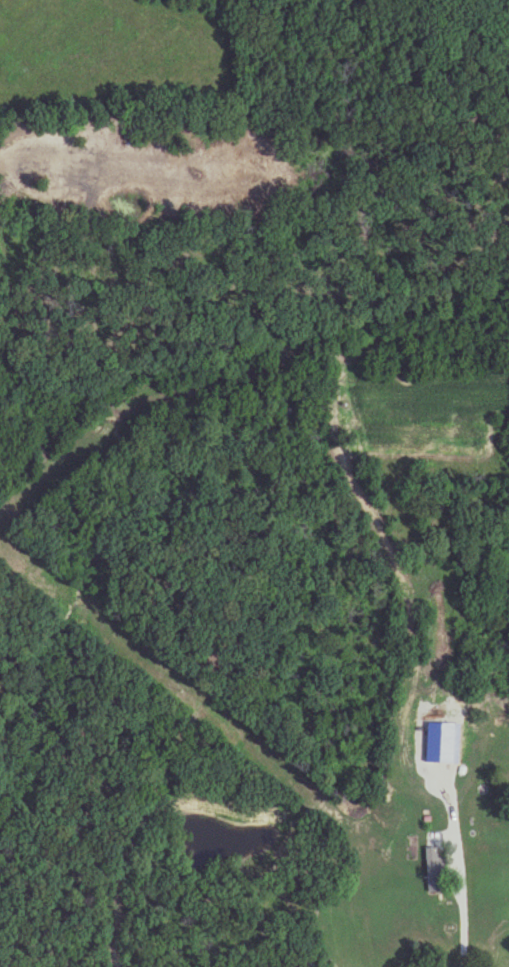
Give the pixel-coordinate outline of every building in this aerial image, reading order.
[(464,720),(435,720),(435,759),(464,759),(464,720)] [(444,857),(438,857),(438,849),(426,850),(427,894),(444,894),(444,857)]
